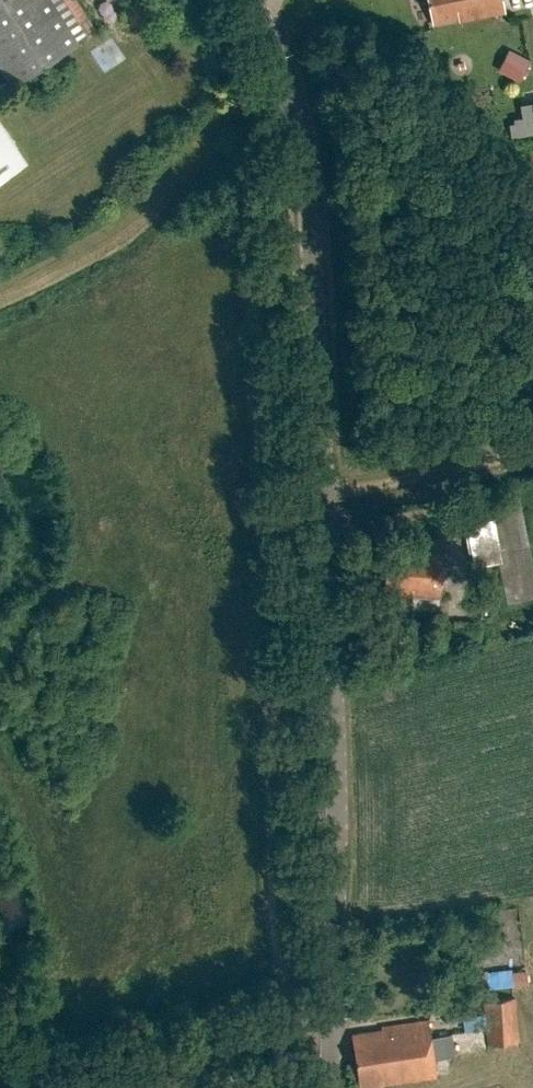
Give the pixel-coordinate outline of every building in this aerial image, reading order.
[(14,88),(80,44),(51,0),(0,0),(0,68),(14,88)] [(433,23),(458,19),(459,23),(507,14),(504,0),(428,0),(433,23)] [(519,81),(528,58),(505,48),(495,71),(519,81)] [(532,135),(532,100),(516,104),(519,116),(510,119),(514,139),(532,135)] [(29,162),(0,118),(0,181),(29,162)] [(507,603),(532,598),(532,560),(519,491),(464,503),(468,524),(490,519),(507,603)] [(444,548),(395,546),(394,558),(386,558),(384,588),(408,589),(407,593),(413,594),(411,609),(439,611),(440,595),(441,595),(444,548)] [(486,970),(488,988),(527,983),(526,972),(512,974),(511,968),(486,970)] [(517,1000),(486,1002),(489,1044),(520,1042),(517,1000)] [(460,1016),(461,1030),(485,1029),(484,1014),(460,1016)] [(352,1033),(361,1087),(381,1087),(382,1087),(381,1083),(437,1075),(435,1059),(457,1056),(454,1035),(432,1039),(428,1019),(381,1026),(381,1029),(352,1033)]
